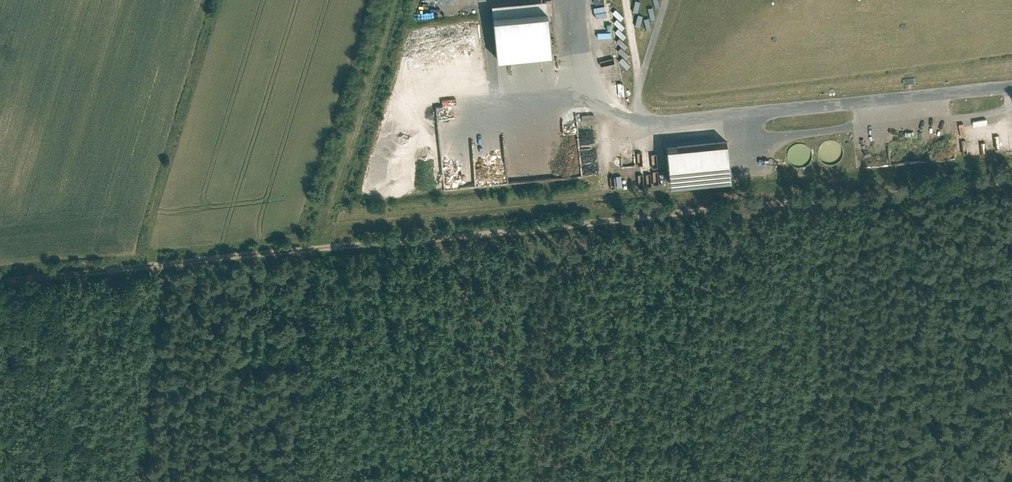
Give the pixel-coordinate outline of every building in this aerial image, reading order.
[(549,3),(491,8),(496,62),(554,56),(549,3)] [(728,142),(666,148),(670,185),(731,180),(728,142)] [(648,151),(637,152),(639,187),(650,186),(648,151)]
